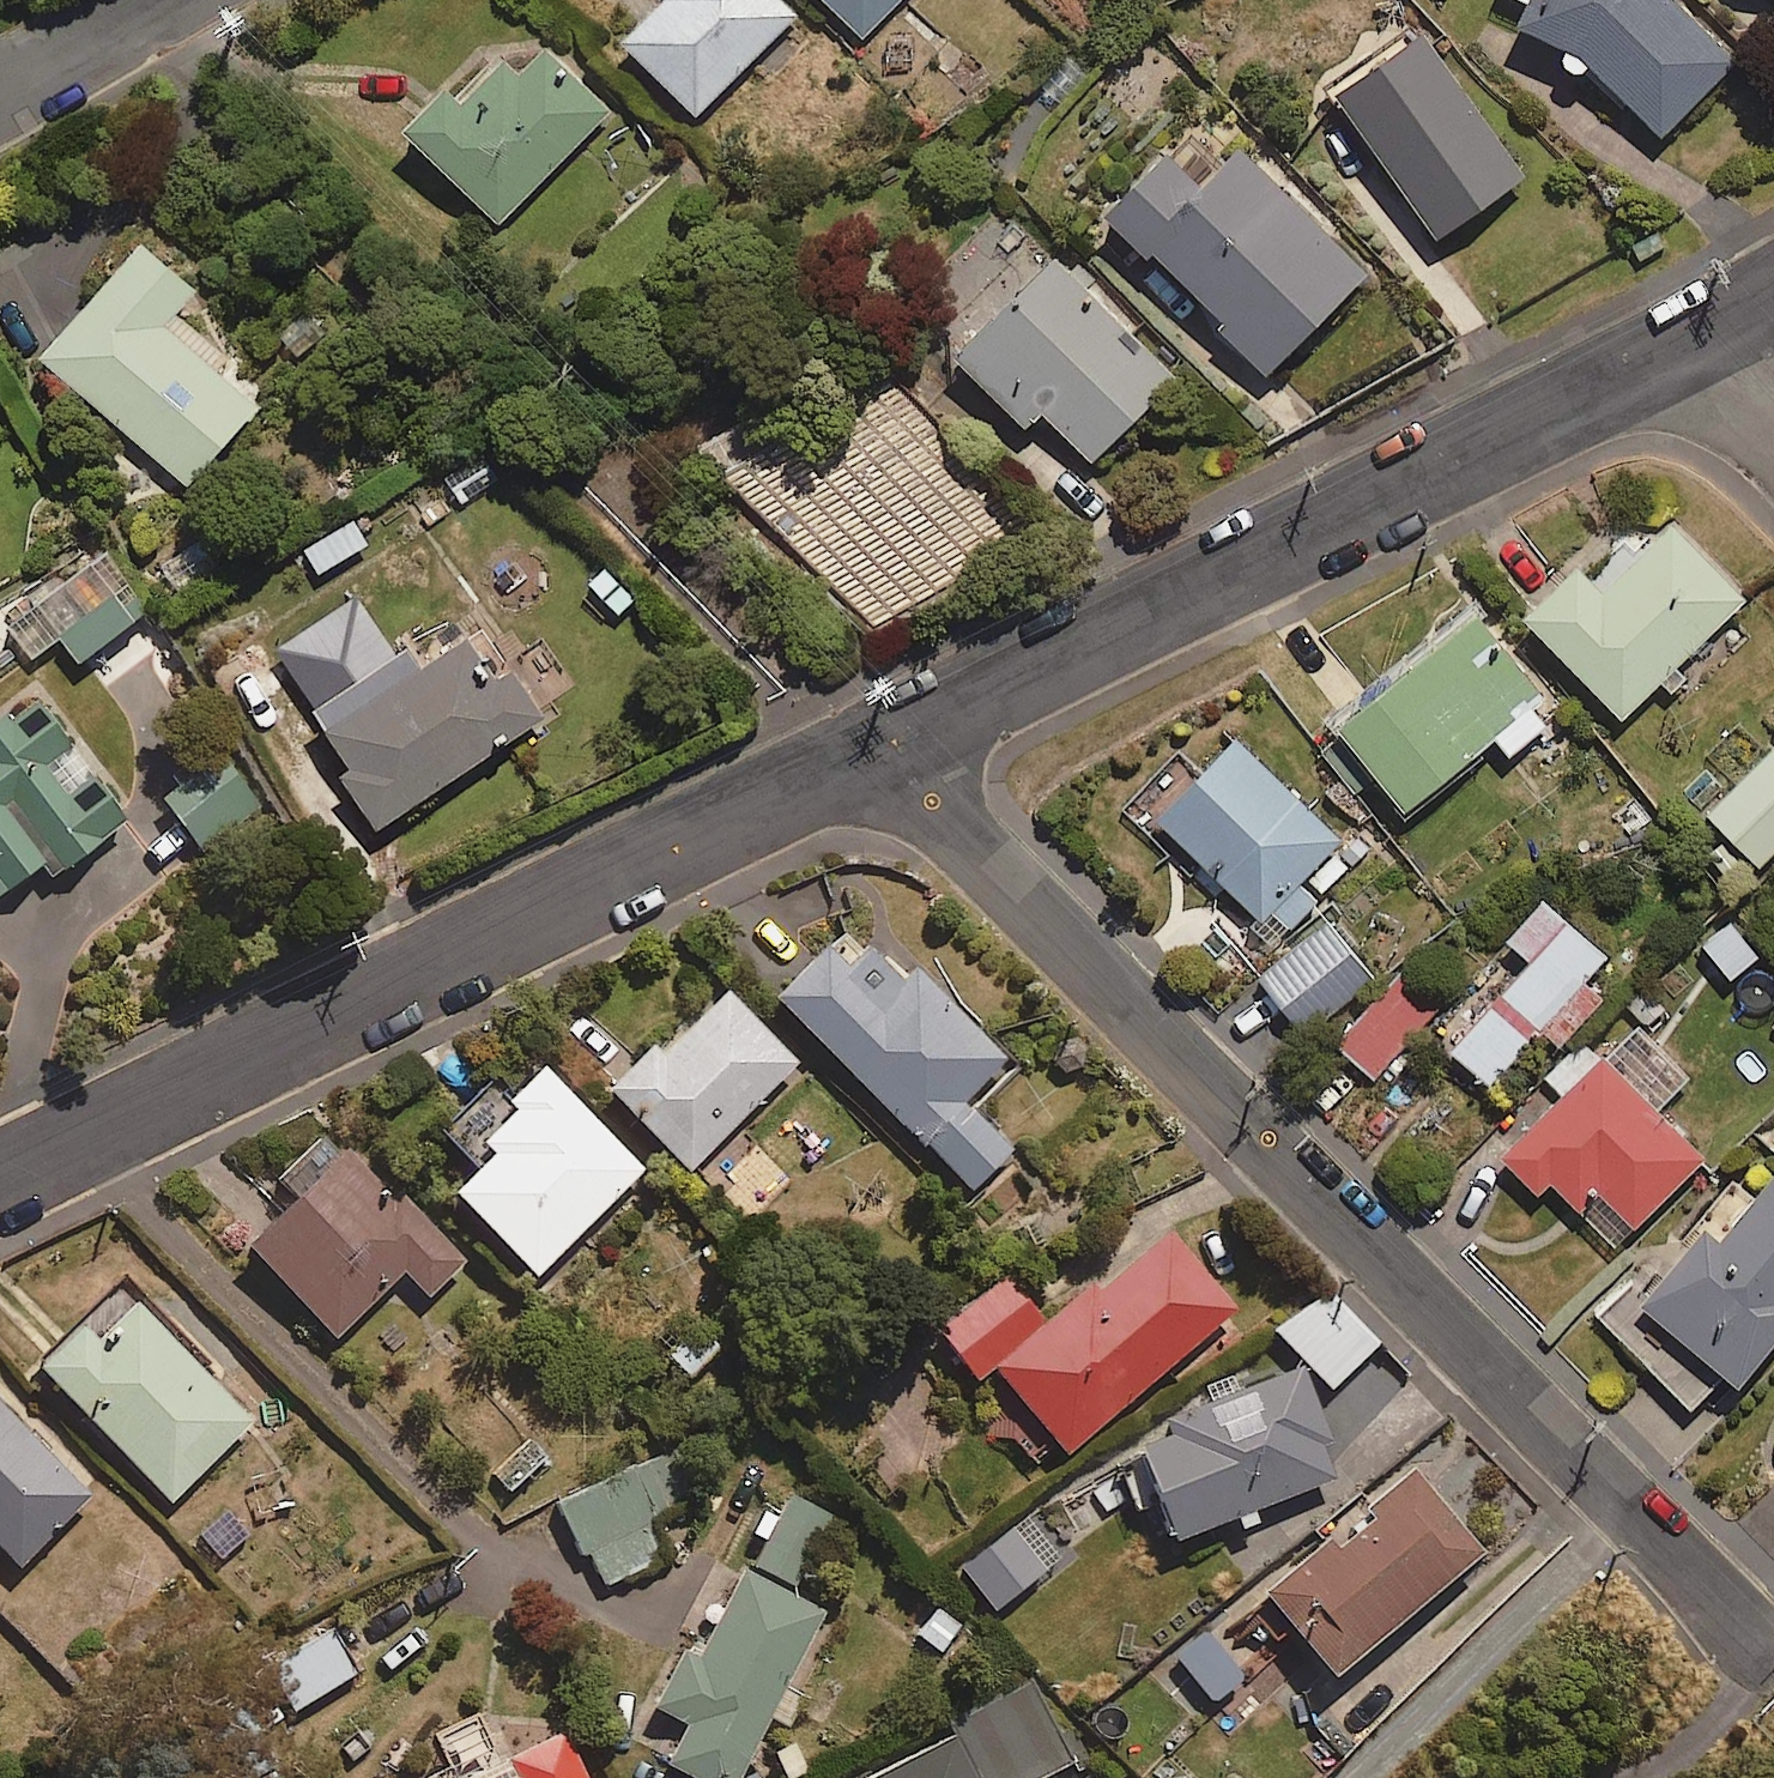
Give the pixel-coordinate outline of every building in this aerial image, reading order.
[(777,0),(666,0),(671,5),(625,51),(697,122),(797,20),(777,0)] [(863,41),(903,0),(822,0),(863,41)] [(1664,0),(1510,0),(1534,12),(1523,31),(1566,61),(1574,55),(1660,147),(1739,65),(1664,0)] [(608,119),(531,42),(460,113),(448,102),(409,141),(498,230),(608,119)] [(1369,276),(1241,159),(1205,198),(1169,165),(1112,227),(1276,377),(1369,276)] [(195,300),(142,254),(45,369),(189,491),(256,413),(212,375),(224,361),(177,321),(195,300)] [(1175,384),(1057,271),(960,372),(1027,436),(1043,419),(1095,468),(1175,384)] [(502,488),(484,455),(433,483),(451,516),(502,488)] [(372,546),(358,523),(305,554),(319,577),(372,546)] [(1748,604),(1675,528),(1609,592),(1589,570),(1529,629),(1623,725),(1748,604)] [(243,587),(208,536),(154,572),(189,623),(243,587)] [(645,604),(610,560),(579,584),(614,628),(645,604)] [(84,597),(72,574),(0,611),(30,670),(73,649),(82,667),(153,631),(126,576),(84,597)] [(1543,695),(1483,622),(1341,740),(1407,819),(1498,744),(1511,760),(1546,730),(1527,707),(1543,695)] [(541,725),(481,637),(328,742),(388,830),(541,725)] [(46,872),(55,883),(129,831),(39,704),(0,732),(0,905),(46,872)] [(157,792),(197,851),(264,805),(224,746),(157,792)] [(1356,858),(1237,747),(1161,828),(1280,939),(1356,858)] [(1706,819),(1760,872),(1773,857),(1773,751),(1706,819)] [(1607,963),(1543,907),(1508,947),(1532,968),(1501,1002),(1560,1054),(1600,1008),(1582,992),(1607,963)] [(1760,960),(1730,925),(1703,948),(1734,983),(1760,960)] [(1376,985),(1329,926),(1258,982),(1305,1041),(1376,985)] [(914,977),(901,991),(864,957),(845,978),(824,958),(774,1011),(972,1198),(1009,1159),(961,1114),(1007,1065),(914,977)] [(1442,1008),(1406,975),(1338,1050),(1374,1083),(1442,1008)] [(795,1072),(721,998),(612,1106),(686,1181),(795,1072)] [(1529,1048),(1489,1016),(1453,1060),(1493,1093),(1529,1048)] [(1689,1082),(1635,1031),(1507,1169),(1541,1201),(1552,1190),(1621,1254),(1705,1164),(1655,1118),(1689,1082)] [(641,1177),(540,1079),(505,1115),(513,1122),(476,1161),(484,1169),(449,1204),(534,1287),(641,1177)] [(388,1209),(320,1143),(272,1192),(294,1213),(246,1262),(333,1348),(401,1278),(428,1304),(462,1269),(394,1203),(388,1209)] [(1709,1236),(1651,1298),(1634,1283),(1601,1318),(1699,1410),(1723,1385),(1733,1394),(1773,1351),(1773,1197),(1769,1202),(1738,1173),(1693,1221),(1709,1236)] [(1233,1320),(1168,1245),(1096,1306),(1089,1299),(993,1382),(1064,1465),(1233,1320)] [(1378,1350),(1321,1291),(1274,1338),(1330,1396),(1378,1350)] [(257,1428),(143,1313),(105,1351),(89,1335),(47,1378),(176,1508),(257,1428)] [(1344,1485),(1300,1378),(1164,1434),(1173,1456),(1140,1469),(1174,1555),(1344,1485)] [(0,1408),(0,1549),(25,1573),(96,1500),(0,1408)] [(694,1507),(671,1457),(559,1508),(599,1593),(667,1562),(651,1527),(694,1507)] [(1480,1566),(1410,1483),(1249,1621),(1270,1645),(1283,1634),(1333,1692),(1480,1566)] [(835,1524),(787,1503),(757,1571),(805,1592),(835,1524)] [(1046,1578),(1012,1534),(959,1576),(993,1619),(1046,1578)] [(744,1581),(700,1670),(685,1662),(655,1722),(688,1739),(668,1777),(743,1777),(769,1726),(786,1735),(801,1705),(784,1696),(823,1621),(744,1581)] [(356,1678),(325,1635),(264,1678),(294,1721),(356,1678)] [(1241,1690),(1204,1639),(1173,1662),(1210,1712),(1241,1690)] [(1032,1690),(947,1735),(954,1747),(894,1777),(1057,1777),(1073,1769),(1032,1690)] [(485,1777),(578,1777),(560,1741),(485,1777)]
